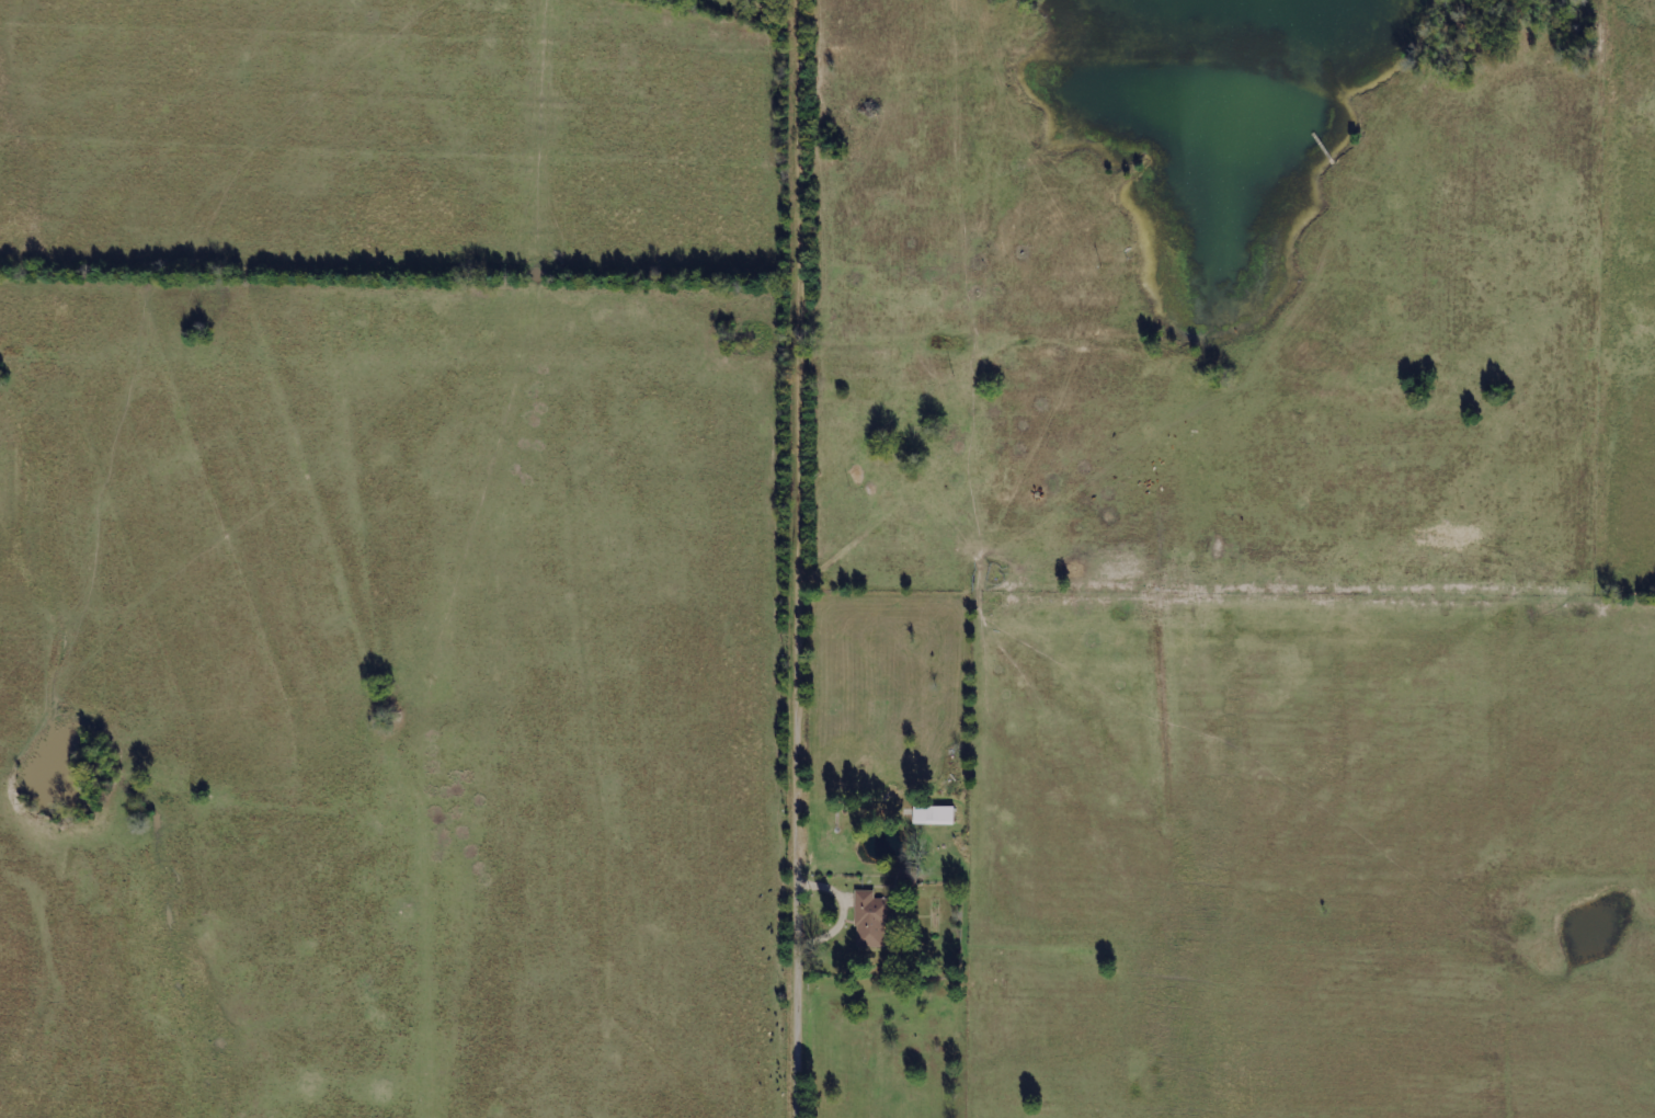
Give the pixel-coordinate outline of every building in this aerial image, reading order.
[(957,806),(915,805),(915,823),(957,824),(957,806)] [(887,946),(887,926),(892,926),(892,898),(875,898),(875,889),(858,889),(858,946),(887,946)]
